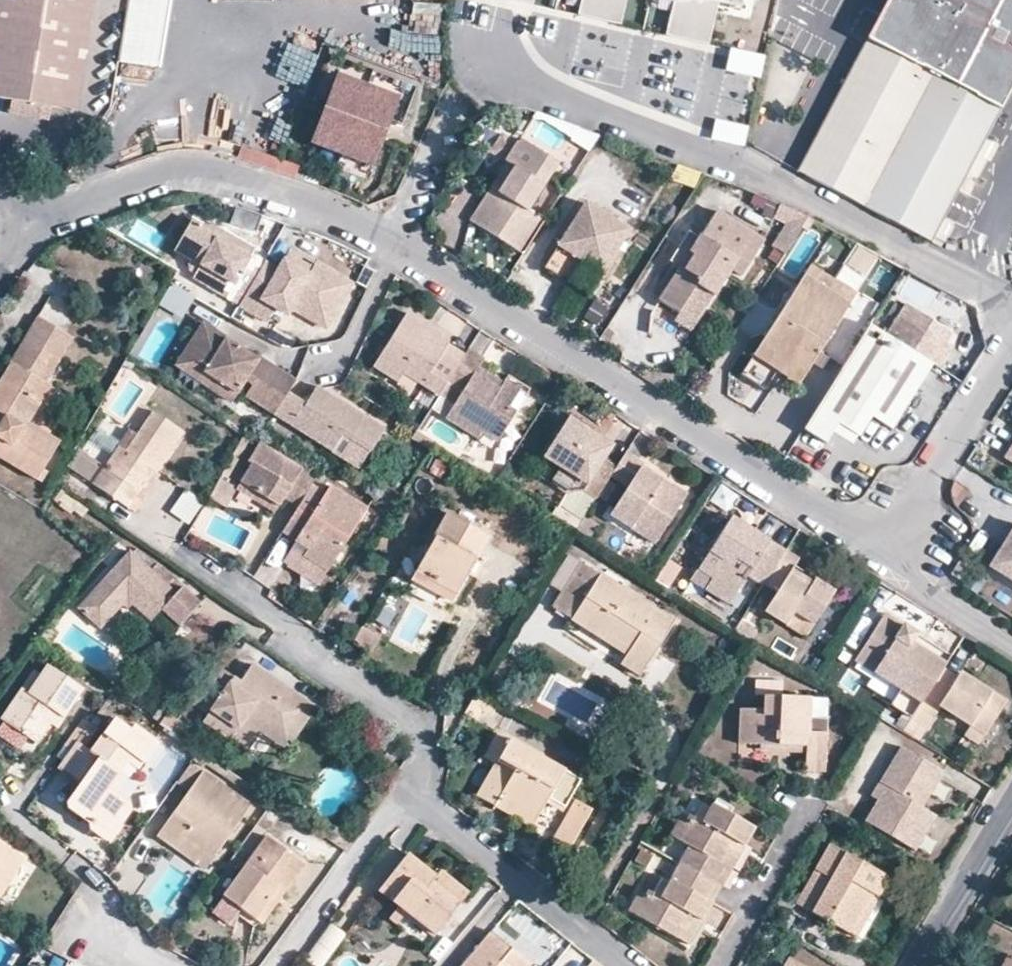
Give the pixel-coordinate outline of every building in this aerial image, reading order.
[(74,111),(93,0),(0,0),(0,98),(74,111)] [(118,63),(158,69),(170,0),(129,0),(118,63)] [(578,15),(621,24),(628,0),(581,0),(578,15)] [(674,1),(666,34),(709,44),(719,3),(743,8),(745,0),(748,0),(666,0),(674,1)] [(1011,89),(1011,4),(1005,0),(890,0),(798,174),(931,243),(1011,89)] [(762,80),(767,59),(732,52),(728,73),(762,80)] [(397,97),(336,75),(311,145),(372,167),(397,97)] [(549,220),(531,208),(561,162),(527,139),(519,141),(508,158),(512,161),(472,219),(526,255),(549,220)] [(553,262),(595,289),(637,226),(594,199),(553,262)] [(691,301),(707,311),(731,274),(741,280),(765,245),(717,216),(714,220),(686,262),(659,305),(679,317),(691,301)] [(245,297),(267,261),(253,253),(255,249),(227,232),(221,241),(207,233),(205,226),(192,218),(174,250),(200,266),(195,274),(211,284),(218,282),(232,290),(245,297)] [(211,223),(205,226),(207,233),(221,241),(227,232),(211,223)] [(1011,279),(1011,242),(1001,276),(1011,279)] [(290,253),(287,259),(312,273),(315,267),(290,253)] [(796,352),(808,359),(857,280),(816,254),(810,263),(777,316),(743,369),(767,384),(779,364),(786,369),(796,352)] [(325,323),(350,280),(319,262),(315,267),(312,273),(287,259),(281,269),(267,261),(245,297),(241,305),(270,321),(278,308),(290,314),(295,305),(325,323)] [(227,299),(232,290),(218,282),(211,284),(195,274),(192,279),(227,299)] [(355,283),(350,280),(325,323),(330,326),(355,283)] [(173,282),(163,300),(185,313),(196,295),(173,282)] [(696,328),(707,311),(691,301),(679,317),(696,328)] [(874,321),(805,428),(827,442),(841,422),(861,435),(874,415),(893,427),(936,361),(943,365),(957,342),(950,338),(953,333),(908,305),(891,332),(874,321)] [(406,338),(391,344),(382,360),(395,368),(406,376),(413,367),(427,376),(445,388),(465,357),(449,346),(454,339),(453,328),(423,308),(414,310),(405,325),(412,329),(406,338)] [(39,314),(12,358),(14,359),(48,380),(74,336),(39,314)] [(405,325),(391,344),(406,338),(412,329),(405,325)] [(275,412),(290,391),(297,379),(271,363),(269,368),(266,373),(252,365),(254,360),(255,359),(202,327),(185,355),(206,369),(204,373),(214,377),(210,385),(235,399),(247,379),(255,384),(248,396),(275,412)] [(470,350),(454,339),(449,346),(465,357),(470,350)] [(478,370),(482,363),(488,354),(473,345),(470,350),(465,357),(445,388),(460,397),(452,411),(482,430),(486,424),(503,435),(519,408),(510,402),(520,385),(508,377),(507,379),(503,386),(502,385),(478,370)] [(797,376),(808,359),(796,352),(786,369),(797,376)] [(178,367),(210,385),(214,377),(204,373),(206,369),(185,355),(178,366),(178,367)] [(36,477),(56,444),(24,425),(24,419),(48,380),(14,359),(0,381),(0,455),(36,477)] [(269,368),(255,359),(254,360),(252,365),(266,373),(269,368)] [(507,379),(482,363),(478,370),(502,385),(503,386),(507,379)] [(308,402),(290,391),(275,412),(333,450),(343,433),(371,450),(386,427),(337,396),(335,399),(317,387),(308,402)] [(149,467),(157,471),(183,431),(152,410),(126,450),(119,446),(94,484),(128,506),(138,492),(134,489),(135,488),(149,468),(149,467)] [(576,412),(572,417),(597,434),(601,428),(576,412)] [(597,434),(572,417),(547,454),(592,484),(588,490),(599,497),(613,475),(619,467),(607,459),(615,446),(597,434)] [(260,495),(279,506),(284,498),(298,506),(304,496),(309,488),(315,477),(259,442),(248,459),(253,463),(236,490),(255,502),(260,495)] [(673,492),(676,486),(645,466),(648,462),(629,450),(619,467),(613,475),(633,489),(615,516),(639,532),(656,543),(684,500),(673,492)] [(89,480),(97,463),(82,456),(74,473),(89,480)] [(161,474),(157,471),(149,467),(149,468),(135,488),(134,489),(138,492),(145,496),(161,474)] [(234,489),(218,480),(208,498),(224,507),(234,489)] [(678,484),(676,486),(673,492),(684,500),(690,492),(689,492),(679,484),(678,484)] [(302,532),(313,539),(309,549),(305,555),(330,570),(368,509),(330,485),(322,497),(317,504),(304,496),(298,506),(282,530),(297,540),(302,532)] [(321,496),(309,488),(304,496),(317,504),(322,497),(321,496)] [(188,525),(204,502),(185,489),(169,512),(188,525)] [(275,514),(279,506),(260,495),(255,502),(275,514)] [(766,583),(787,551),(721,508),(688,561),(752,603),(766,583)] [(453,594),(454,594),(465,574),(473,560),(487,536),(446,514),(414,572),(426,579),(453,594)] [(577,531),(590,539),(599,525),(586,517),(577,531)] [(321,585),(330,570),(305,555),(309,547),(313,539),(302,532),(297,540),(283,560),(321,585)] [(649,553),(656,543),(639,532),(633,541),(632,542),(649,553)] [(990,568),(1011,582),(1011,534),(990,568)] [(128,598),(134,604),(151,619),(161,607),(175,591),(128,549),(77,606),(101,627),(123,603),(128,599),(128,598)] [(797,617),(815,629),(837,596),(816,580),(810,588),(791,575),(797,567),(801,561),(787,551),(766,583),(780,592),(766,613),(789,627),(796,618),(797,617)] [(550,584),(562,592),(580,562),(569,555),(550,584)] [(480,564),(473,560),(465,574),(472,578),(480,564)] [(227,567),(238,575),(242,568),(231,561),(227,567)] [(580,562),(562,592),(552,607),(625,654),(620,663),(639,675),(674,621),(580,562)] [(953,579),(960,584),(972,567),(964,562),(953,579)] [(816,580),(797,567),(791,575),(810,588),(816,580)] [(426,579),(414,572),(410,579),(422,586),(426,579)] [(453,594),(426,579),(422,586),(450,601),(453,594)] [(175,591),(161,607),(180,624),(200,601),(181,584),(175,591)] [(128,608),(134,604),(128,598),(128,599),(123,603),(128,608)] [(161,607),(151,619),(170,635),(180,624),(161,607)] [(885,615),(880,623),(881,624),(899,636),(904,628),(885,615)] [(815,629),(797,617),(796,618),(789,627),(808,640),(815,629)] [(734,631),(749,640),(755,630),(741,621),(734,631)] [(914,715),(945,669),(952,657),(930,643),(925,652),(913,644),(918,636),(904,628),(899,636),(881,624),(880,623),(857,660),(902,687),(893,703),(914,715)] [(46,624),(36,638),(46,644),(56,631),(46,624)] [(352,641),(370,651),(378,635),(361,625),(352,641)] [(930,643),(918,636),(913,644),(925,652),(930,643)] [(293,722),(301,728),(315,708),(293,692),(290,696),(288,697),(276,700),(276,699),(273,678),(273,676),(252,662),(240,680),(215,664),(191,699),(209,711),(203,719),(247,751),(261,732),(266,735),(266,734),(272,725),(292,722),(293,722)] [(30,692),(23,687),(1,720),(37,743),(50,724),(57,714),(64,719),(83,689),(47,666),(42,674),(30,692)] [(957,677),(945,669),(914,715),(929,725),(943,705),(972,724),(978,719),(989,726),(1008,701),(978,681),(974,687),(957,677)] [(34,670),(23,687),(30,692),(42,674),(34,670)] [(961,670),(957,677),(974,687),(978,681),(961,670)] [(286,686),(273,676),(273,678),(276,699),(276,700),(288,697),(290,696),(293,692),(286,686)] [(809,729),(809,717),(810,699),(765,696),(765,708),(741,707),(740,742),(760,743),(807,745),(808,745),(808,752),(807,769),(825,770),(827,731),(810,729),(809,729)] [(58,728),(64,719),(57,714),(50,724),(51,724),(58,728)] [(828,719),(809,717),(809,729),(810,729),(827,731),(828,719)] [(126,799),(116,791),(125,778),(119,773),(129,759),(141,767),(158,741),(134,724),(129,729),(114,719),(91,752),(83,747),(97,727),(90,721),(57,766),(80,783),(67,801),(68,810),(75,814),(82,814),(87,817),(89,833),(101,841),(110,839),(130,812),(126,799)] [(979,741),(989,726),(978,719),(972,724),(966,733),(979,741)] [(286,749),(301,728),(293,722),(292,722),(272,725),(266,734),(266,735),(286,749)] [(499,797),(535,817),(547,798),(564,808),(580,780),(498,731),(483,756),(496,763),(478,796),(495,806),(499,797)] [(760,750),(808,752),(808,745),(807,745),(760,743),(760,750)] [(191,759),(205,768),(212,758),(199,749),(191,759)] [(948,775),(906,749),(876,799),(883,803),(870,824),(919,854),(940,819),(927,811),(948,775)] [(192,845),(212,859),(248,808),(226,791),(202,774),(158,836),(172,848),(181,837),(192,845)] [(267,809),(274,800),(261,791),(255,800),(267,809)] [(529,826),(535,817),(499,797),(495,806),(529,826)] [(581,829),(593,810),(576,799),(563,818),(581,829)] [(680,862),(715,882),(725,863),(721,861),(732,838),(743,844),(754,827),(712,803),(710,807),(701,825),(694,821),(696,817),(688,813),(686,816),(683,815),(671,835),(689,845),(680,862)] [(703,804),(696,817),(694,821),(701,825),(710,807),(703,804)] [(282,889),(283,890),(304,861),(267,834),(249,860),(243,868),(224,894),(241,906),(256,917),(277,886),(282,889)] [(205,870),(212,859),(192,845),(181,837),(172,848),(185,856),(205,870)] [(731,866),(743,844),(732,838),(721,861),(725,863),(715,882),(721,884),(731,866)] [(0,897),(24,858),(0,843),(0,897)] [(873,893),(880,897),(891,877),(832,844),(798,903),(850,932),(872,894),(873,893)] [(431,880),(435,874),(421,863),(407,853),(378,890),(398,905),(389,917),(396,922),(405,911),(434,934),(460,901),(431,880)] [(13,882),(23,887),(34,866),(23,861),(13,882)] [(700,922),(712,902),(706,898),(715,882),(680,862),(670,882),(660,900),(652,896),(655,892),(648,889),(645,892),(641,889),(630,910),(678,937),(689,943),(700,922)] [(440,870),(435,874),(431,880),(460,901),(467,893),(467,892),(440,870)] [(662,878),(655,892),(652,896),(660,900),(670,882),(662,878)] [(721,884),(715,882),(706,898),(712,902),(721,885),(721,884)] [(281,892),(283,890),(282,889),(277,886),(256,917),(261,920),(277,898),(281,892)] [(857,937),(880,897),(873,893),(872,894),(850,932),(857,937)] [(306,963),(312,965),(325,965),(343,932),(327,923),(306,963)] [(511,947),(491,930),(491,931),(462,965),(501,965),(498,964),(511,947)] [(511,947),(498,964),(501,965),(526,965),(529,962),(511,947)] [(1008,954),(998,949),(989,965),(1001,965),(1008,954)] [(1008,954),(1001,965),(1011,965),(1011,957),(1008,954)] [(790,957),(784,965),(806,965),(790,957)]
